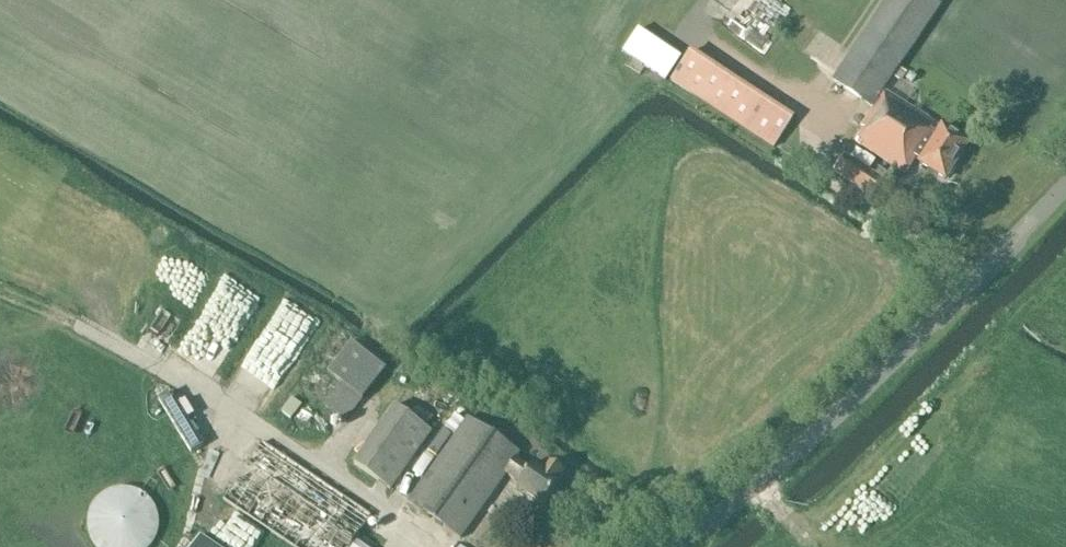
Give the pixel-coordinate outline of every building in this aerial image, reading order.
[(883,91),(937,5),(929,0),(884,0),(832,82),(872,107),(883,91)] [(764,52),(771,39),(744,23),(737,36),(764,52)] [(804,45),(814,55),(828,42),(818,32),(804,45)] [(668,44),(657,61),(666,67),(677,49),(668,44)] [(794,116),(690,49),(668,82),(772,150),(794,116)] [(918,78),(912,74),(908,80),(914,83),(918,78)] [(915,155),(919,158),(917,162),(944,180),(967,145),(883,91),(872,107),(860,126),(864,129),(856,143),(904,173),(915,155)] [(883,179),(844,153),(832,171),(871,197),(883,179)] [(249,354),(270,369),(253,392),(265,400),(317,332),(284,308),(249,354)] [(345,421),(386,370),(351,343),(327,373),(340,383),(323,404),(345,421)] [(289,395),(278,411),(292,420),(302,403),(289,395)] [(390,491),(431,431),(395,407),(354,466),(390,491)] [(528,470),(516,462),(520,457),(466,419),(406,505),(459,542),(506,475),(519,484),(516,488),(542,506),(559,482),(558,481),(563,473),(549,463),(543,472),(532,464),(528,470)] [(372,517),(261,444),(223,502),(292,546),(352,546),(372,517)] [(86,526),(87,536),(92,546),(93,546),(151,546),(152,545),(157,536),(158,526),(157,516),(152,506),(146,499),(137,493),(127,490),(117,490),(107,493),(98,499),(92,506),(87,516),(86,526)] [(513,517),(491,513),(487,531),(509,535),(513,517)] [(199,539),(193,546),(211,546),(199,539)]
